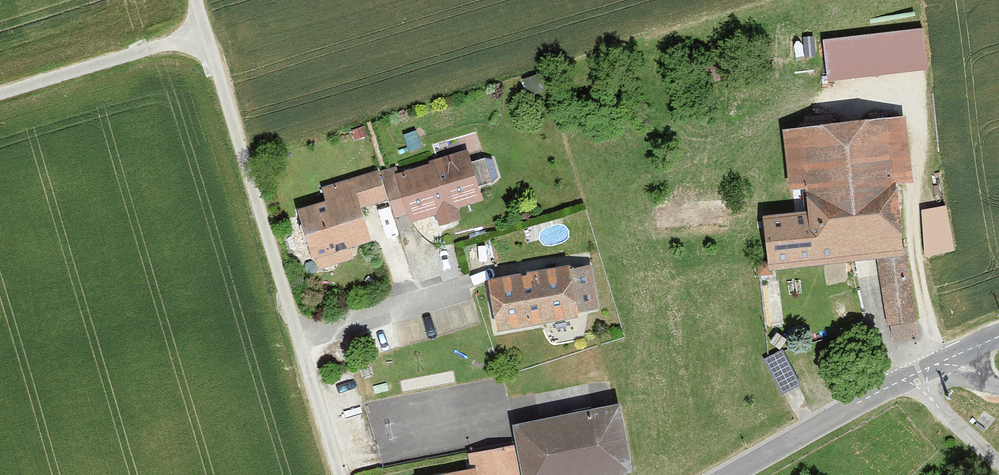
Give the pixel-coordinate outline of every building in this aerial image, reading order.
[(813,40),(818,83),(928,70),(923,27),(813,40)] [(536,71),(515,77),(521,97),(543,91),(536,71)] [(769,220),(774,267),(878,257),(891,320),(912,318),(901,254),(894,175),(909,173),(902,122),(788,133),(793,184),(809,183),(813,214),(769,220)] [(466,145),(375,167),(383,197),(388,216),(478,193),(466,145)] [(284,207),(295,251),(363,234),(355,204),(383,197),(375,167),(312,183),(316,199),(284,207)] [(954,250),(945,207),(922,210),(926,257),(954,250)] [(472,278),(481,323),(584,301),(575,257),(472,278)] [(761,356),(776,392),(796,384),(781,347),(761,356)] [(503,437),(509,474),(571,474),(619,467),(608,401),(499,419),(503,437)] [(463,462),(465,474),(509,474),(503,437),(460,445),(463,462)] [(405,474),(465,474),(463,462),(404,473),(405,474)]
